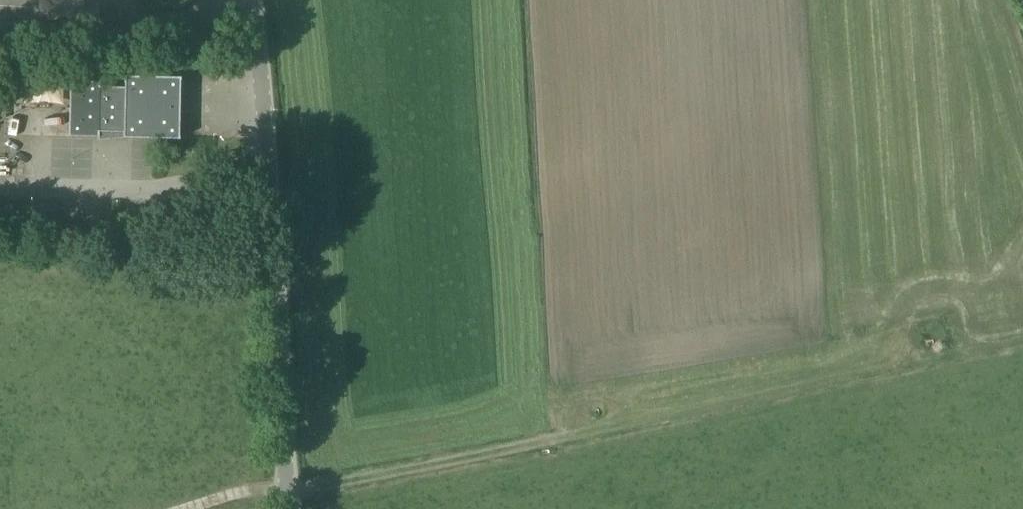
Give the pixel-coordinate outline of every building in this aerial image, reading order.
[(92,2),(92,0),(72,0),(72,1),(45,0),(40,0),(39,26),(97,29),(98,3),(92,2)] [(97,137),(97,131),(121,132),(121,137),(177,138),(178,76),(122,75),(122,87),(97,87),(97,81),(66,81),(66,82),(67,82),(67,136),(66,136),(66,137),(97,137)]
